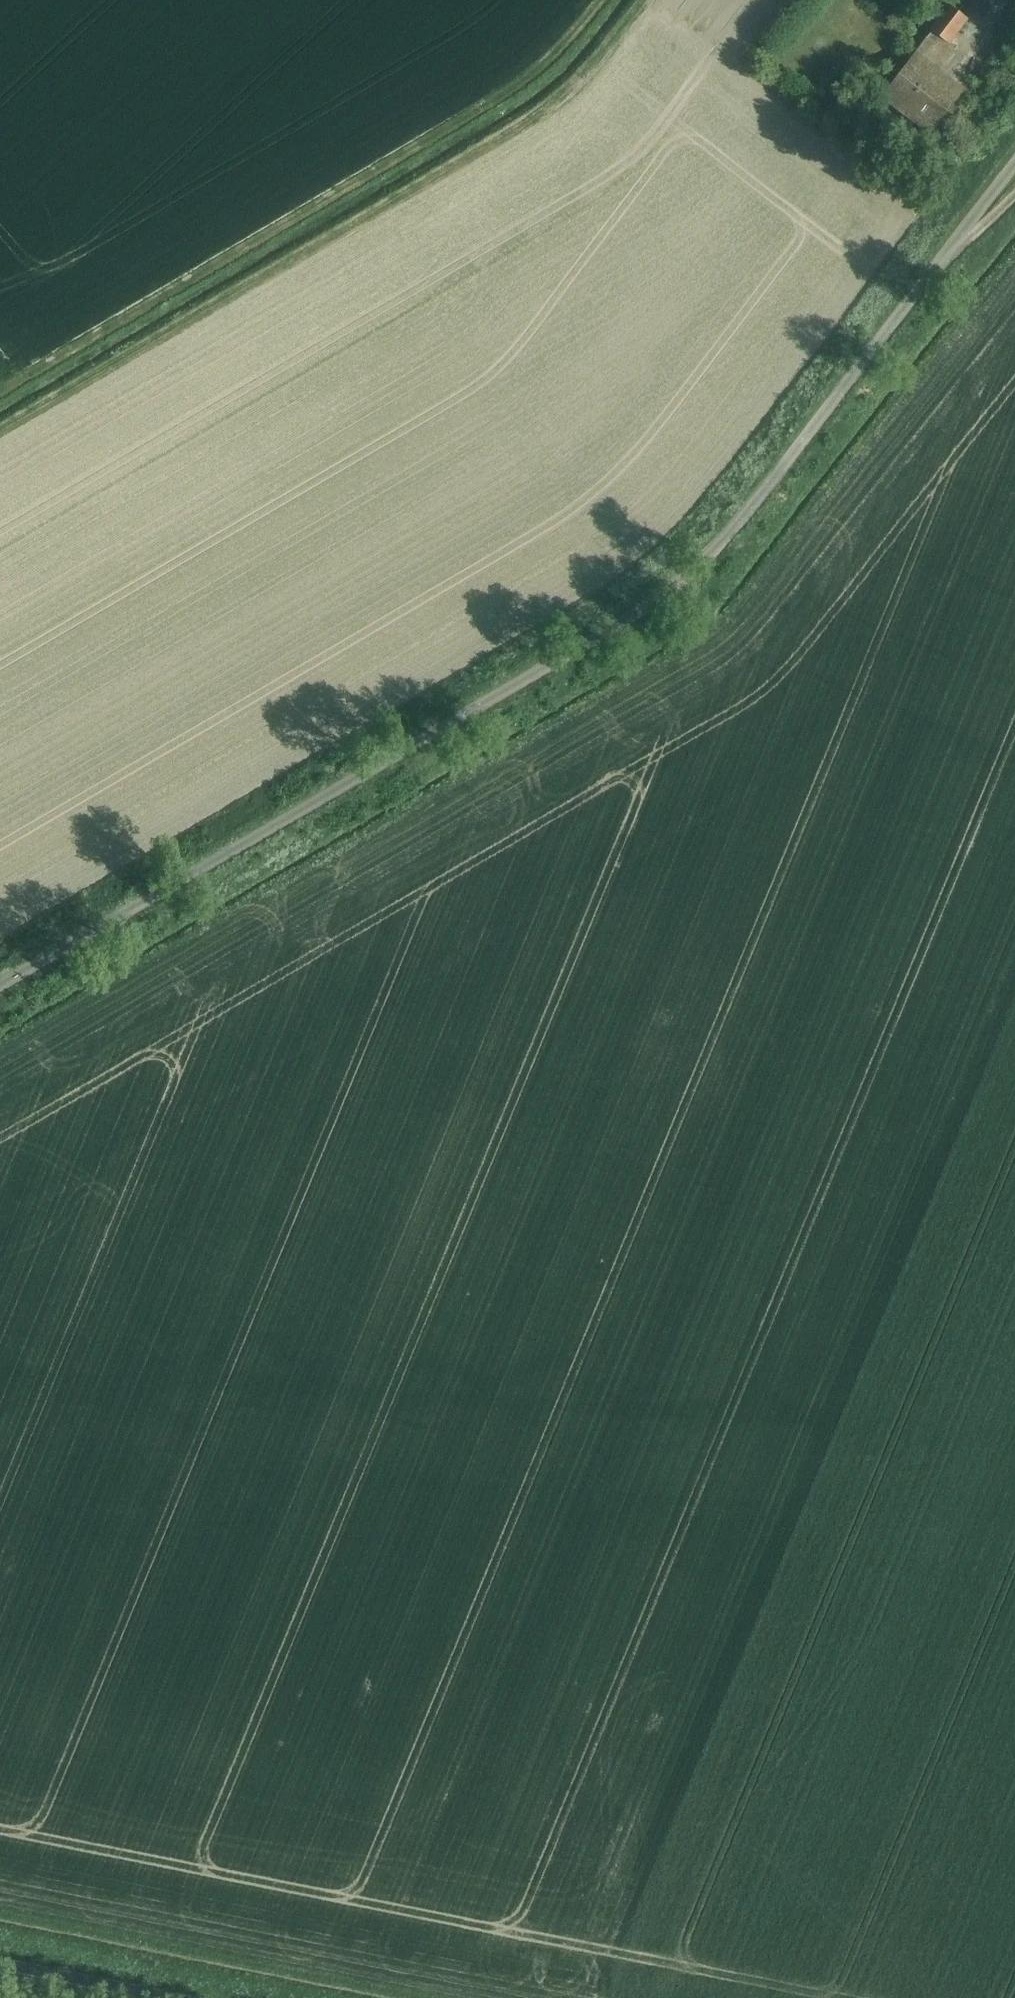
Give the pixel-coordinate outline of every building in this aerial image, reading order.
[(929,30),(933,34),(947,45),(966,21),(948,6),(929,30)] [(947,45),(933,34),(882,97),(929,135),(961,95),(928,69),(947,45)]
